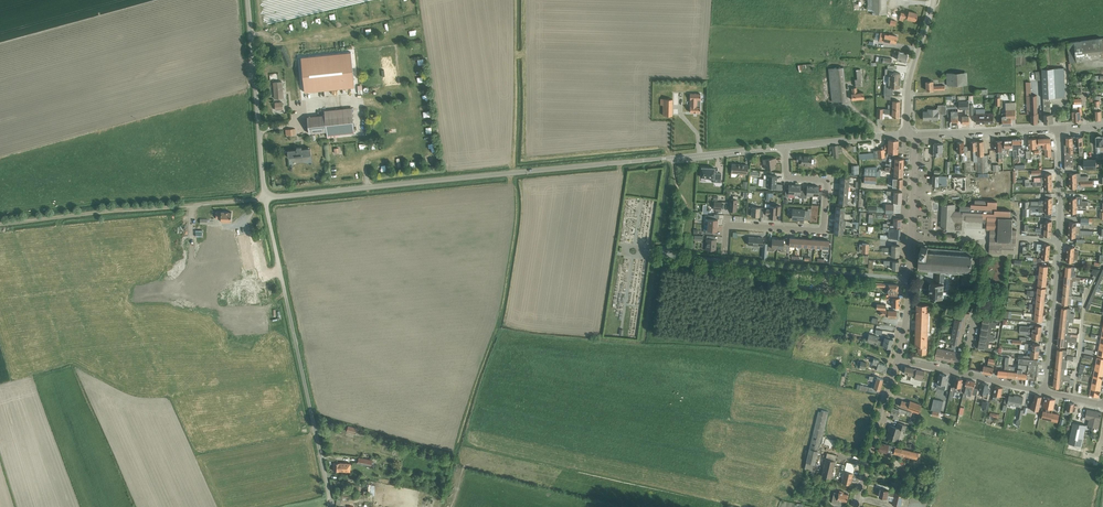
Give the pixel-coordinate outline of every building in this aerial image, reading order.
[(897,16),(896,19),(903,21),(903,17),(915,20),(917,13),(909,11),(908,14),(901,12),(900,16),(897,16)] [(887,34),(881,32),(879,41),(891,43),(891,42),(895,43),(897,36),(889,34),(889,35),(886,34),(887,34)] [(1102,38),(1067,42),(1070,62),(1102,58),(1102,38)] [(897,59),(905,61),(907,54),(903,53),(903,52),(899,51),(894,50),(893,54),(898,55),(897,59)] [(351,52),(301,57),(304,92),(354,87),(351,52)] [(828,68),(832,101),(847,100),(843,66),(828,68)] [(1042,73),(1042,79),(1044,122),(1053,122),(1053,113),(1051,113),(1050,97),(1065,96),(1064,67),(1042,68),(1042,73)] [(888,76),(888,80),(900,80),(901,76),(900,76),(900,73),(893,73),(893,69),(885,68),(885,76),(888,76)] [(963,72),(947,73),(947,85),(963,85),(964,85),(963,72)] [(884,91),(884,95),(892,95),(892,91),(892,87),(899,88),(899,85),(900,85),(900,80),(888,80),(888,84),(884,84),(884,91)] [(275,98),(283,97),(282,81),(273,82),(275,98)] [(945,89),(944,85),(934,85),(933,81),(926,81),(926,90),(945,89)] [(863,92),(857,93),(856,87),(851,88),(852,93),(851,93),(852,99),(864,98),(863,92)] [(700,94),(690,94),(690,112),(700,112),(700,107),(700,100),(700,94)] [(1037,95),(1026,95),(1027,114),(1030,113),(1031,123),(1038,123),(1037,117),(1038,117),(1038,113),(1037,113),(1037,95)] [(672,99),(660,98),(660,105),(663,105),(662,114),(671,115),(672,99)] [(1073,103),(1073,107),(1073,120),(1081,120),(1080,114),(1082,114),(1082,106),(1081,106),(1081,98),(1074,98),(1074,103),(1073,103)] [(888,104),(888,109),(891,109),(899,109),(900,101),(893,100),(893,105),(891,105),(888,104)] [(965,109),(966,114),(962,115),(963,123),(970,123),(969,101),(959,101),(959,109),(965,109)] [(1002,113),(1002,125),(1012,124),(1012,118),(1016,118),(1016,111),(1016,108),(1015,108),(1016,108),(1016,102),(1006,102),(1006,113),(1002,113)] [(923,111),(924,120),(939,120),(939,114),(947,114),(946,105),(938,105),(938,107),(937,107),(937,109),(928,109),(928,111),(923,111)] [(324,110),(325,115),(307,116),(309,133),(326,131),(327,136),(354,133),(352,107),(351,108),(352,114),(325,117),(325,110),(324,110)] [(985,108),(976,109),(976,111),(977,123),(985,122),(985,113),(985,110),(985,108)] [(885,109),(884,114),(892,114),(892,117),(899,117),(899,109),(891,109),(885,109)] [(958,109),(948,109),(948,111),(948,122),(951,122),(952,124),(958,123),(958,109)] [(985,113),(985,122),(994,122),(994,112),(985,113)] [(1073,137),(1064,137),(1065,166),(1073,166),(1073,142),(1073,137)] [(1075,137),(1073,137),(1073,142),(1075,142),(1075,145),(1079,145),(1079,152),(1079,156),(1083,156),(1083,152),(1083,137),(1075,137)] [(1036,138),(1029,139),(1029,147),(1037,147),(1037,143),(1036,143),(1036,138)] [(1044,138),(1038,138),(1038,148),(1045,148),(1045,156),(1051,156),(1054,156),(1054,151),(1051,151),(1051,147),(1051,144),(1051,142),(1050,138),(1044,138)] [(873,153),(859,154),(859,159),(860,159),(878,158),(884,157),(884,150),(887,150),(888,153),(897,153),(897,149),(898,149),(898,146),(898,140),(888,139),(888,144),(884,144),(884,146),(881,146),(881,149),(881,150),(873,150),(873,153)] [(1013,149),(1013,139),(1004,140),(1005,149),(1013,149)] [(1016,139),(1013,139),(1013,149),(1013,155),(1013,157),(1017,157),(1017,155),(1019,155),(1019,150),(1019,147),(1023,147),(1022,139),(1016,139)] [(977,141),(978,162),(978,164),(978,172),(988,171),(987,155),(984,155),(983,141),(977,141)] [(964,142),(957,142),(957,152),(961,152),(962,162),(965,162),(965,160),(964,155),(964,152),(967,152),(967,146),(964,146),(964,142)] [(943,156),(943,143),(934,143),(934,151),(934,156),(939,156),(943,156)] [(308,157),(308,155),(311,155),(310,148),(301,149),(301,147),(296,147),(296,149),(287,150),(288,157),(291,157),(291,159),(293,160),(295,161),(298,161),(300,161),(302,160),(304,160),(307,159),(308,157)] [(438,154),(433,156),(434,158),(429,159),(430,162),(439,159),(438,154)] [(814,159),(813,159),(811,159),(811,156),(797,155),(797,160),(801,161),(801,164),(811,165),(811,163),(813,163),(814,163),(815,163),(815,162),(816,162),(816,161),(816,160),(815,160),(815,159),(814,159)] [(765,164),(765,169),(775,168),(774,163),(776,162),(775,158),(763,159),(763,164),(765,164)] [(892,163),(892,167),(903,167),(903,158),(898,158),(894,158),(894,163),(892,163)] [(1096,159),(1083,159),(1083,169),(1096,168),(1096,159)] [(747,174),(748,165),(731,164),(731,172),(731,176),(735,177),(736,176),(737,175),(737,174),(737,173),(747,174)] [(864,173),(864,176),(876,177),(877,166),(865,168),(864,173)] [(712,181),(721,182),(721,173),(714,173),(715,168),(701,167),(701,177),(712,178),(712,181)] [(892,167),(892,170),(894,170),(894,175),(902,176),(903,167),(892,167)] [(782,184),(776,183),(777,176),(767,175),(767,179),(764,178),(763,186),(766,186),(766,187),(774,188),(773,189),(782,190),(782,184)] [(933,175),(932,185),(942,186),(946,186),(947,175),(939,175),(933,175)] [(893,178),(892,184),(892,187),(902,187),(902,178),(893,178)] [(1080,180),(1070,180),(1070,188),(1077,188),(1076,185),(1080,184),(1081,186),(1093,186),(1093,180),(1088,180),(1080,180)] [(794,194),(795,185),(789,184),(788,185),(784,185),(784,189),(785,189),(785,197),(794,197),(794,194)] [(795,185),(794,194),(800,195),(799,198),(803,198),(803,190),(800,190),(800,185),(795,185)] [(803,190),(803,198),(806,198),(806,195),(812,195),(813,186),(807,185),(806,190),(803,190)] [(819,186),(813,186),(812,195),(818,196),(818,199),(821,199),(822,191),(818,191),(819,186)] [(893,195),(893,202),(901,202),(902,191),(886,190),(886,195),(893,195)] [(1076,197),(1070,197),(1070,205),(1081,205),(1082,205),(1087,205),(1088,205),(1088,201),(1082,201),(1082,196),(1076,196),(1076,197)] [(729,199),(729,210),(736,211),(737,199),(729,199)] [(942,204),(941,228),(942,228),(953,229),(954,221),(962,222),(963,220),(965,220),(965,221),(983,222),(983,221),(987,221),(986,231),(990,231),(989,252),(1002,253),(1002,249),(1014,249),(1014,245),(1016,245),(1017,230),(1012,229),(1013,218),(1010,218),(1011,210),(997,210),(997,201),(975,200),(975,204),(971,204),(971,206),(960,206),(959,211),(954,211),(955,204),(942,204)] [(714,202),(713,209),(721,210),(721,202),(714,202)] [(893,213),(893,204),(885,204),(885,213),(893,213)] [(1039,204),(1029,204),(1029,208),(1039,208),(1039,212),(1052,213),(1052,205),(1041,204),(1039,204)] [(765,212),(765,215),(769,215),(769,217),(776,218),(776,213),(780,214),(780,205),(776,205),(776,207),(770,206),(769,208),(766,207),(765,212)] [(752,207),(751,216),(763,217),(763,207),(752,207)] [(804,220),(805,210),(792,209),(791,219),(804,220)] [(221,222),(231,222),(231,212),(216,212),(216,219),(221,219),(221,222)] [(714,219),(715,215),(706,215),(705,218),(706,218),(705,220),(706,221),(708,221),(707,224),(717,225),(718,219),(714,219)] [(642,216),(639,244),(651,246),(654,218),(642,216)] [(883,223),(883,226),(888,227),(900,227),(900,218),(893,218),(893,224),(890,224),(890,222),(887,221),(887,223),(883,223)] [(1069,222),(1069,229),(1080,230),(1080,225),(1076,225),(1076,222),(1069,222)] [(717,231),(717,225),(707,224),(707,225),(704,225),(704,232),(706,232),(705,233),(713,234),(713,231),(717,231)] [(210,225),(210,238),(223,238),(223,225),(210,225)] [(883,226),(883,231),(889,231),(888,238),(899,239),(899,238),(900,227),(888,227),(883,226)] [(1036,227),(1036,232),(1044,232),(1044,236),(1051,236),(1051,228),(1040,228),(1036,227)] [(1069,229),(1068,237),(1079,237),(1079,234),(1092,235),(1092,230),(1080,230),(1069,229)] [(199,246),(202,270),(229,266),(230,274),(245,271),(246,279),(257,277),(256,268),(262,267),(257,235),(234,238),(234,241),(199,246)] [(762,246),(763,238),(749,236),(748,245),(753,245),(753,246),(757,247),(757,245),(762,246)] [(777,248),(778,239),(772,238),(771,242),(768,242),(767,251),(773,251),(774,247),(777,248)] [(716,239),(706,239),(705,249),(715,250),(716,239)] [(787,243),(783,243),(784,239),(778,239),(777,248),(780,248),(780,251),(787,252),(787,243)] [(869,243),(862,243),(862,244),(859,244),(859,252),(868,252),(869,243)] [(1037,243),(1036,250),(1038,251),(1049,252),(1050,244),(1043,244),(1037,243)] [(899,245),(891,245),(891,248),(882,247),(882,251),(891,252),(891,256),(899,256),(899,245)] [(937,271),(936,275),(944,275),(945,272),(963,273),(963,278),(962,278),(961,285),(976,286),(976,279),(970,279),(971,274),(971,270),(972,267),(973,267),(974,267),(975,266),(976,265),(976,264),(977,263),(976,261),(976,260),(975,259),(973,258),(972,258),(973,255),(972,255),(973,251),(962,250),(963,247),(960,247),(959,250),(928,247),(921,246),(921,250),(920,250),(919,266),(919,270),(937,271)] [(1068,246),(1067,254),(1078,255),(1078,250),(1074,250),(1074,247),(1068,246)] [(1049,252),(1038,251),(1038,255),(1042,256),(1042,259),(1049,259),(1049,252)] [(1078,255),(1067,254),(1066,261),(1073,262),(1073,259),(1077,259),(1078,255)] [(898,269),(898,261),(884,260),(883,264),(892,265),(892,269),(898,269)] [(1066,266),(1065,275),(1070,276),(1074,276),(1076,276),(1076,273),(1074,272),(1075,267),(1071,266),(1066,266)] [(944,275),(936,275),(936,283),(931,283),(929,297),(943,298),(944,275)] [(1065,275),(1064,285),(1069,286),(1070,286),(1072,286),(1073,281),(1074,277),(1074,276),(1070,276),(1065,275)] [(224,296),(222,276),(197,278),(199,298),(224,296)] [(636,312),(641,312),(645,276),(642,276),(641,279),(634,278),(632,293),(631,305),(637,306),(636,312)] [(897,295),(897,284),(882,283),(866,282),(865,286),(888,287),(887,294),(897,295)] [(1063,294),(1071,295),(1072,286),(1070,286),(1069,286),(1064,285),(1063,294)] [(1030,293),(1030,295),(1033,296),(1033,297),(1036,297),(1036,300),(1044,301),(1045,294),(1037,294),(1037,293),(1034,293),(1030,293)] [(1063,294),(1062,304),(1070,305),(1071,298),(1073,299),(1077,299),(1077,300),(1082,300),(1082,297),(1071,295),(1063,294)] [(899,307),(899,297),(884,297),(884,300),(888,300),(888,301),(892,302),(891,306),(899,307)] [(917,304),(915,346),(919,346),(918,353),(926,354),(928,304),(917,304)] [(1061,307),(1060,317),(1066,318),(1074,318),(1074,313),(1071,313),(1071,308),(1067,308),(1061,307)] [(896,318),(896,317),(896,311),(888,310),(879,309),(879,314),(887,315),(887,317),(896,318)] [(958,311),(957,319),(966,321),(968,315),(969,315),(969,313),(958,311)] [(1034,316),(1033,316),(1033,313),(1024,312),(1024,315),(1027,316),(1026,319),(1042,321),(1043,314),(1035,313),(1034,316)] [(982,323),(996,325),(997,322),(993,322),(993,318),(983,316),(982,323)] [(1060,317),(1059,326),(1065,327),(1068,327),(1069,322),(1073,322),(1074,318),(1066,318),(1060,317)] [(955,319),(954,327),(965,329),(965,327),(964,327),(965,321),(966,321),(957,319),(955,319)] [(996,325),(982,323),(981,329),(991,331),(992,327),(996,328),(996,325)] [(1068,327),(1065,327),(1059,326),(1058,336),(1064,337),(1077,338),(1078,335),(1068,334),(1068,327)] [(954,327),(952,335),(962,337),(963,331),(964,332),(965,329),(954,327)] [(991,331),(981,329),(980,336),(994,338),(994,335),(991,335),(991,331)] [(1019,330),(1019,333),(1029,334),(1032,335),(1031,338),(1040,339),(1041,332),(1032,331),(1030,331),(1023,331),(1019,330)] [(885,336),(884,342),(877,340),(878,336),(869,334),(866,341),(883,346),(891,348),(893,339),(889,338),(889,337),(885,336)] [(962,337),(952,335),(950,343),(961,346),(962,343),(960,343),(962,337)] [(1064,337),(1058,336),(1057,346),(1067,347),(1068,341),(1076,342),(1077,338),(1064,337)] [(989,344),(979,342),(978,349),(992,351),(992,348),(989,347),(989,344)] [(943,360),(945,350),(937,348),(935,359),(937,359),(937,358),(943,360)] [(1057,349),(1056,359),(1065,359),(1066,354),(1067,354),(1067,350),(1057,349)] [(953,351),(945,350),(943,360),(949,361),(949,362),(951,363),(953,351)] [(953,351),(951,363),(953,363),(953,362),(959,363),(962,353),(953,351)] [(995,369),(994,374),(998,374),(998,375),(1007,376),(1008,366),(1009,357),(1006,357),(1005,365),(1005,370),(998,370),(995,369)] [(989,366),(984,365),(982,372),(992,374),(995,359),(989,358),(988,362),(990,363),(989,366)] [(1023,358),(1019,358),(1018,367),(1017,377),(1036,379),(1038,365),(1037,365),(1037,360),(1023,358)] [(873,368),(874,360),(867,359),(867,362),(858,361),(857,369),(869,370),(869,367),(873,368)] [(881,363),(881,361),(875,359),(872,370),(886,374),(888,365),(881,363)] [(1056,359),(1055,368),(1061,369),(1064,369),(1066,369),(1067,360),(1065,359),(1056,359)] [(905,366),(903,372),(908,373),(907,375),(912,376),(912,374),(915,375),(914,379),(922,380),(924,371),(916,369),(913,368),(905,366)] [(1018,367),(1008,366),(1007,376),(1017,377),(1018,367)] [(1093,376),(1102,378),(1102,373),(1102,368),(1095,367),(1093,376)] [(1061,369),(1055,368),(1054,378),(1070,379),(1070,375),(1064,374),(1064,369),(1061,369)] [(937,383),(936,388),(945,390),(947,380),(946,379),(947,375),(940,373),(940,374),(937,383)] [(879,390),(883,378),(877,377),(869,375),(868,379),(873,381),(871,387),(879,390)] [(1093,376),(1091,385),(1100,387),(1102,378),(1093,376)] [(951,386),(948,399),(951,400),(952,395),(954,396),(956,388),(957,388),(957,386),(961,387),(960,392),(963,393),(965,383),(962,382),(963,379),(956,377),(955,377),(953,386),(954,386),(953,387),(951,386)] [(1070,379),(1054,378),(1053,387),(1061,388),(1061,383),(1063,383),(1063,381),(1069,382),(1069,385),(1073,386),(1074,380),(1070,379)] [(963,393),(962,398),(966,398),(967,393),(972,394),(974,388),(974,387),(975,382),(975,381),(966,379),(966,380),(965,383),(963,393)] [(988,388),(988,384),(981,383),(979,392),(984,393),(983,397),(987,398),(990,389),(988,388)] [(1100,387),(1091,385),(1089,395),(1098,397),(1100,387)] [(995,400),(997,395),(1001,396),(1002,387),(995,386),(992,399),(995,400)] [(1038,410),(1042,396),(1035,394),(1033,403),(1031,402),(1030,408),(1038,410)] [(1009,398),(1007,403),(1021,407),(1023,397),(1016,395),(1016,396),(1009,395),(1009,398)] [(1052,413),(1055,399),(1046,397),(1044,407),(1047,407),(1046,411),(1043,411),(1042,418),(1058,421),(1059,414),(1052,413)] [(934,399),(931,410),(940,412),(943,401),(934,399)] [(902,400),(900,406),(907,408),(907,409),(918,413),(921,405),(910,401),(909,403),(902,400)] [(1074,403),(1068,402),(1067,409),(1066,409),(1065,413),(1068,414),(1069,410),(1073,411),(1074,403)] [(895,408),(891,407),(889,412),(897,415),(898,412),(901,413),(901,412),(904,413),(905,410),(895,406),(895,408)] [(1087,409),(1085,418),(1089,419),(1087,425),(1088,425),(1090,426),(1099,427),(1102,412),(1087,409)] [(818,450),(819,451),(828,412),(821,410),(821,412),(818,411),(806,461),(815,463),(818,450)] [(1073,422),(1069,444),(1081,446),(1086,424),(1073,422)] [(888,430),(886,437),(897,440),(900,429),(904,430),(906,425),(898,423),(896,427),(889,425),(888,430)] [(357,429),(348,426),(346,431),(355,434),(357,429)] [(896,445),(888,444),(880,442),(878,449),(886,451),(889,451),(894,453),(896,453),(905,455),(917,458),(918,452),(895,446),(896,445)] [(827,453),(821,478),(830,480),(837,455),(827,453)] [(359,457),(358,463),(370,466),(372,460),(359,457)] [(334,462),(333,470),(350,471),(350,463),(334,462)] [(846,466),(842,482),(851,484),(854,468),(846,466)] [(900,506),(903,493),(895,491),(895,492),(889,491),(889,490),(880,488),(878,496),(887,498),(886,500),(893,501),(892,504),(900,506)] [(841,504),(842,500),(846,501),(848,494),(843,493),(844,492),(839,490),(839,493),(834,492),(832,502),(841,504)] [(827,494),(819,493),(818,498),(821,498),(820,504),(825,504),(827,494)] [(909,506),(911,506),(924,506),(926,500),(911,497),(909,506)]
